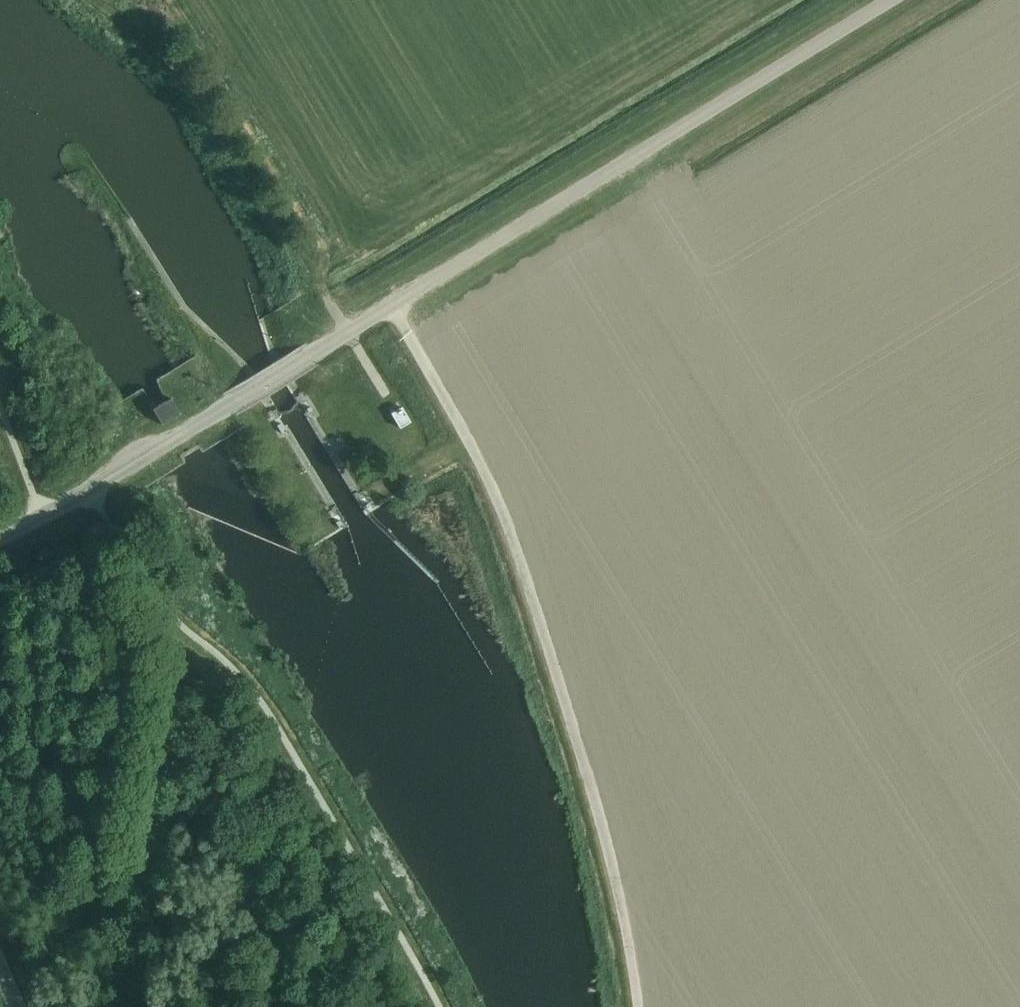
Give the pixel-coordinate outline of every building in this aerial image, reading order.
[(152,409),(162,424),(180,413),(170,398),(152,409)]
